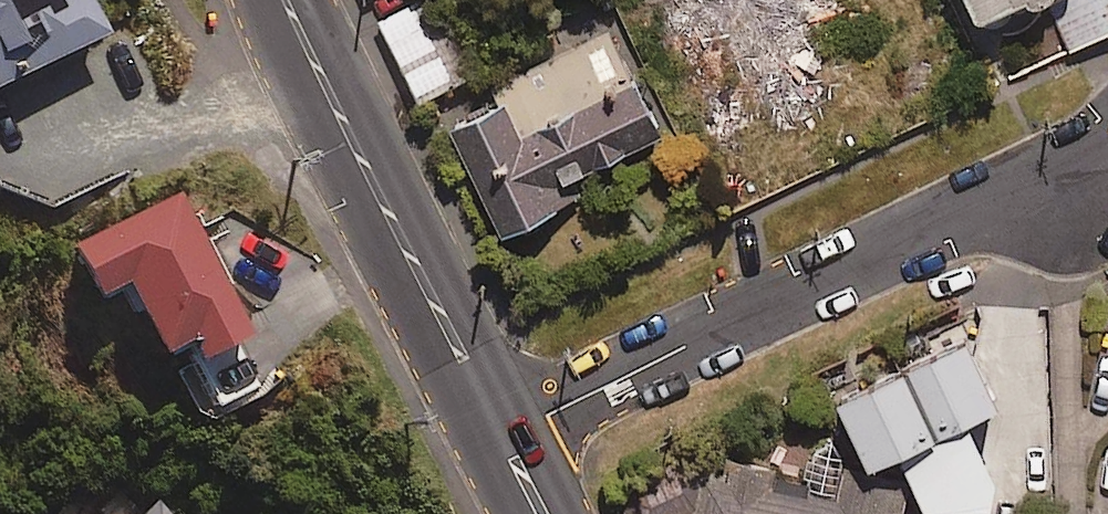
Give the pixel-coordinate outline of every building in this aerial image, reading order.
[(107,34),(90,0),(0,0),(0,86),(107,34)] [(429,0),(422,0),(381,22),(421,96),(467,72),(429,0)] [(692,75),(729,57),(744,90),(804,62),(791,35),(826,19),(835,38),(870,22),(859,0),(658,0),(692,75)] [(965,27),(1036,0),(954,0),(965,27)] [(666,133),(613,27),(496,86),(504,102),(455,127),(509,234),(578,199),(569,182),(666,133)] [(251,335),(179,194),(73,247),(98,296),(126,282),(163,353),(188,341),(198,361),(251,335)] [(1004,473),(978,419),(1005,407),(972,338),(842,400),(874,468),(907,453),(931,505),(930,513),(999,513),(1004,473)] [(910,485),(849,471),(842,498),(711,468),(701,513),(903,513),(910,485)] [(153,504),(142,513),(162,513),(153,504)]
